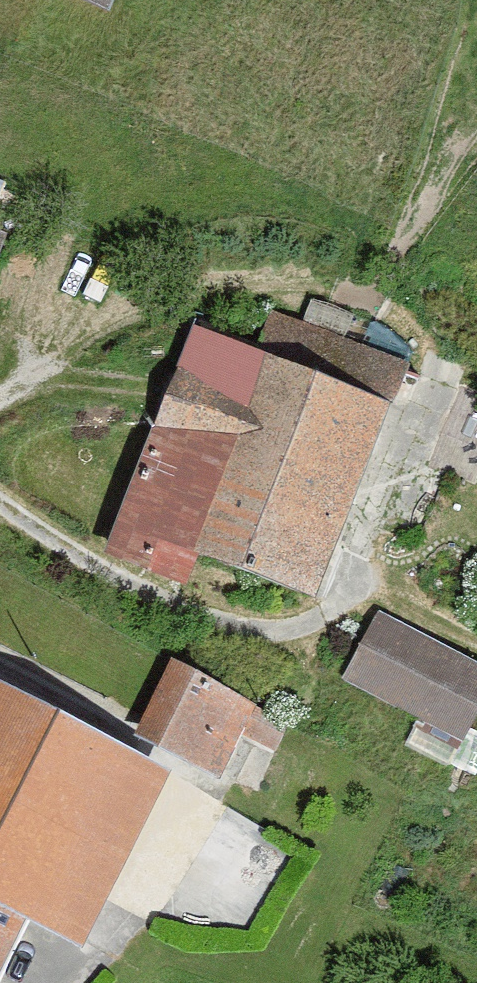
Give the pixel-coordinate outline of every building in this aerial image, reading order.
[(112,14),(118,0),(81,0),(112,14)] [(0,235),(0,264),(10,239),(0,235)] [(412,364),(272,312),(257,352),(194,327),(108,556),(188,588),(200,558),(317,600),(412,364)] [(378,612),(343,680),(412,719),(401,742),(454,768),(476,716),(476,662),(378,612)] [(288,724),(173,660),(138,736),(222,778),(244,738),(276,753),(288,724)] [(27,922),(80,951),(172,777),(0,686),(0,978),(27,922)]
